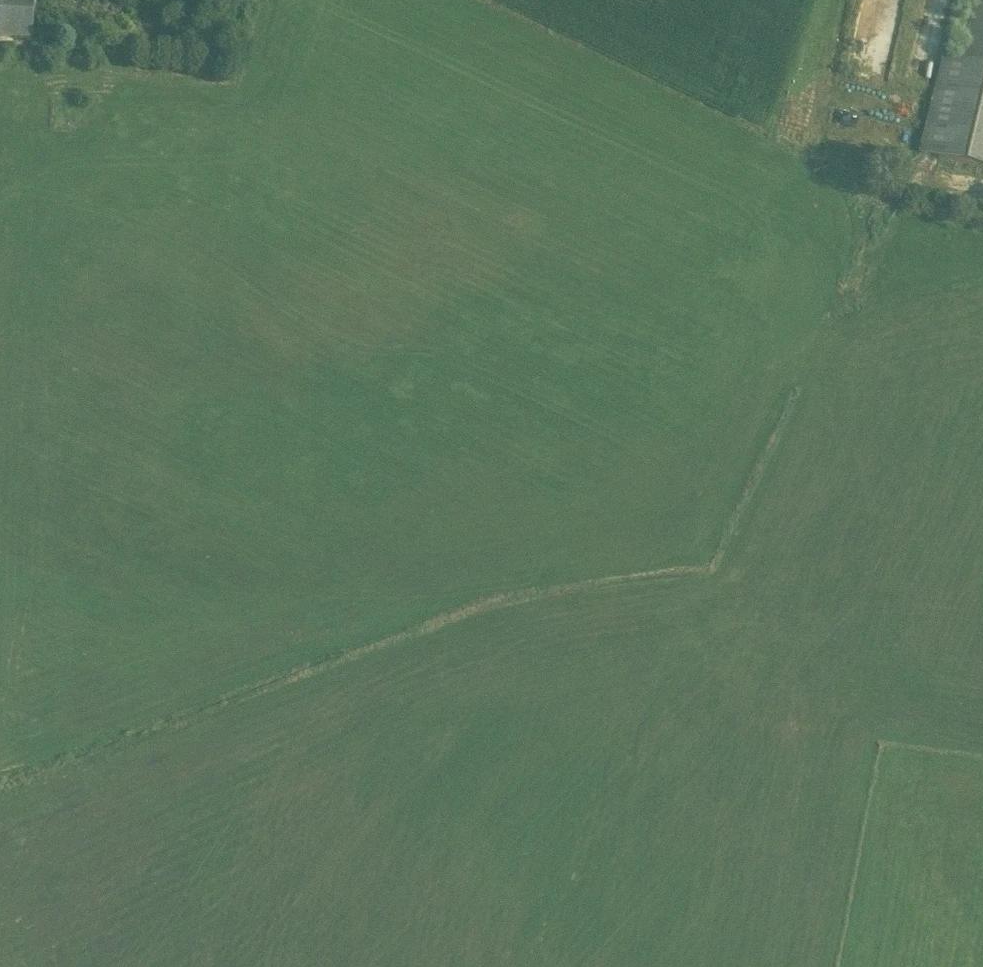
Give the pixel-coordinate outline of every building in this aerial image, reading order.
[(3,42),(3,37),(32,38),(34,0),(0,0),(0,42),(3,42)] [(960,60),(942,56),(919,154),(982,169),(982,0),(974,0),(960,60)]
